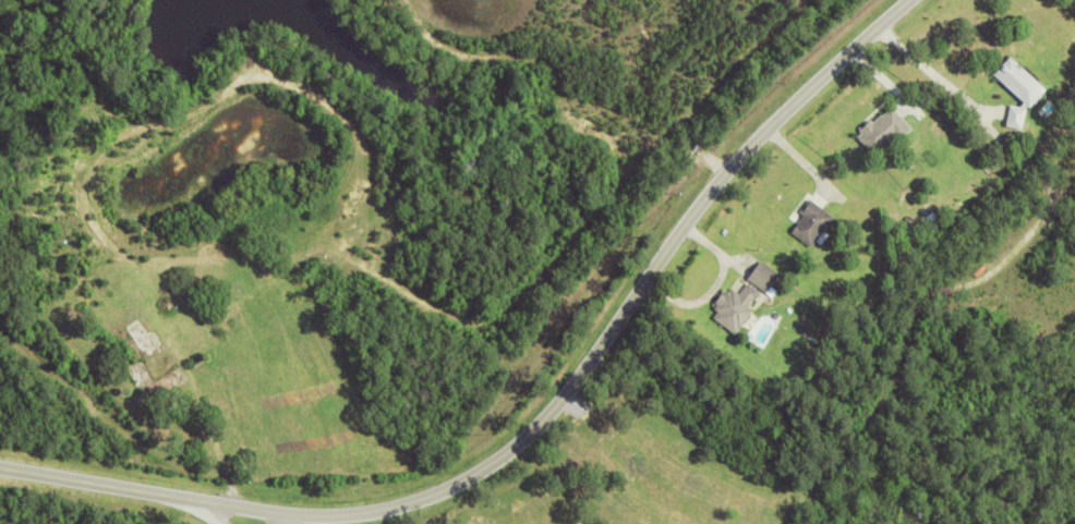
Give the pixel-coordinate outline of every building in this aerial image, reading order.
[(998,75),(1033,107),(1051,89),(1015,56),(998,75)] [(901,138),(896,134),(877,153),(860,136),(865,132),(861,129),(872,118),(875,121),(883,114),(894,105),(914,126),(901,138)] [(1029,107),(1012,105),(1010,126),(1027,128),(1029,107)] [(794,230),(806,214),(801,210),(812,196),(836,215),(812,244),(794,230)] [(751,280),(772,293),(785,274),(763,260),(751,280)] [(757,295),(750,304),(754,307),(737,331),(715,315),(721,308),(717,306),(721,302),(717,300),(723,292),(726,294),(729,289),(732,290),(734,287),(740,292),(749,281),(761,290),(760,291),(761,292),(758,296),(757,295)]
